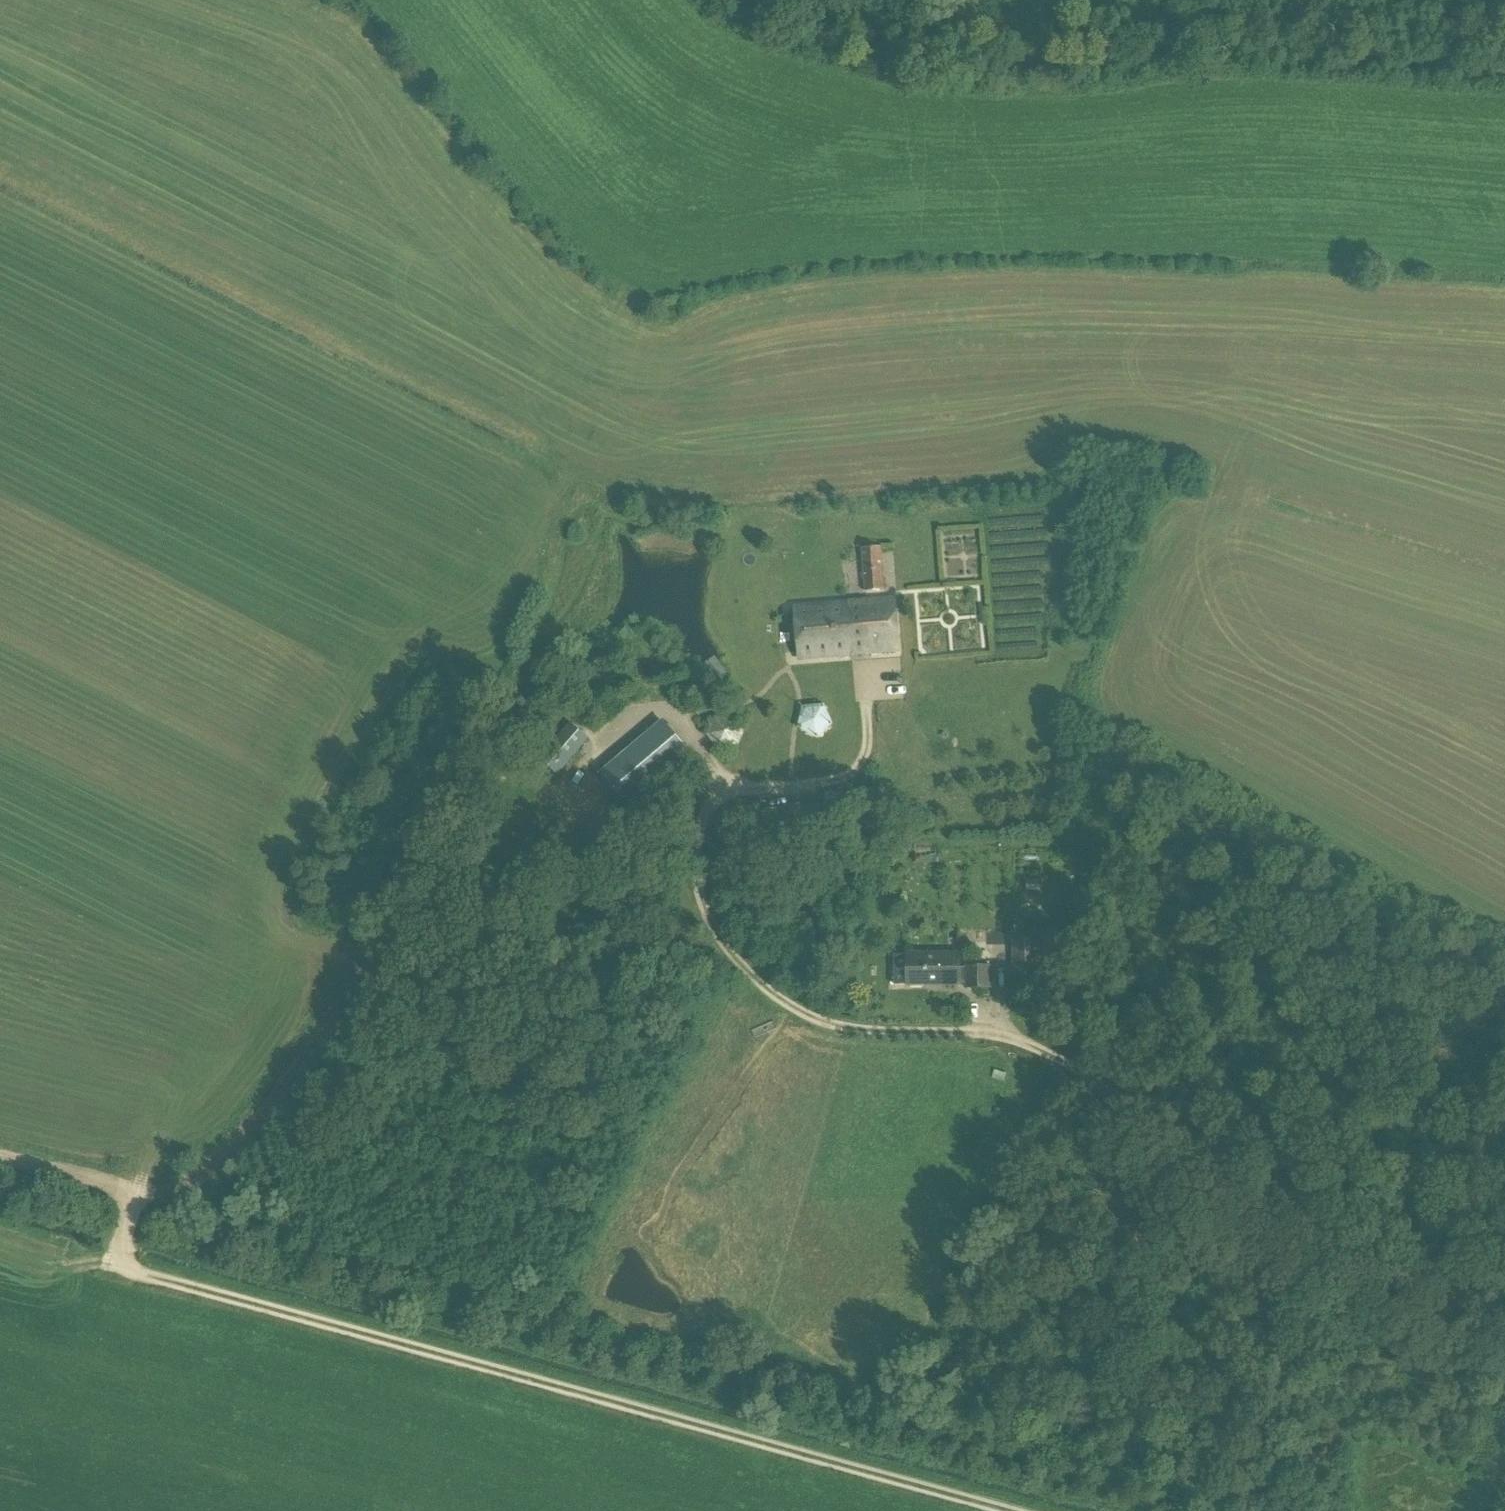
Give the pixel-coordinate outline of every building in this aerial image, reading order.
[(882,547),(861,549),(864,592),(886,590),(882,547)] [(795,606),(799,660),(899,651),(894,598),(795,606)] [(819,697),(792,707),(802,734),(829,725),(819,697)] [(734,711),(702,713),(704,746),(736,744),(734,711)] [(599,774),(626,806),(689,753),(662,721),(599,774)] [(588,739),(570,723),(539,759),(557,776),(588,739)] [(1046,936),(1046,961),(1069,962),(1070,936),(1046,936)] [(967,939),(968,967),(960,967),(960,952),(907,953),(907,985),(961,985),(961,983),(967,983),(967,988),(991,988),(991,967),(981,967),(981,939),(967,939)] [(1040,940),(1014,940),(1015,980),(1040,980),(1040,940)]
